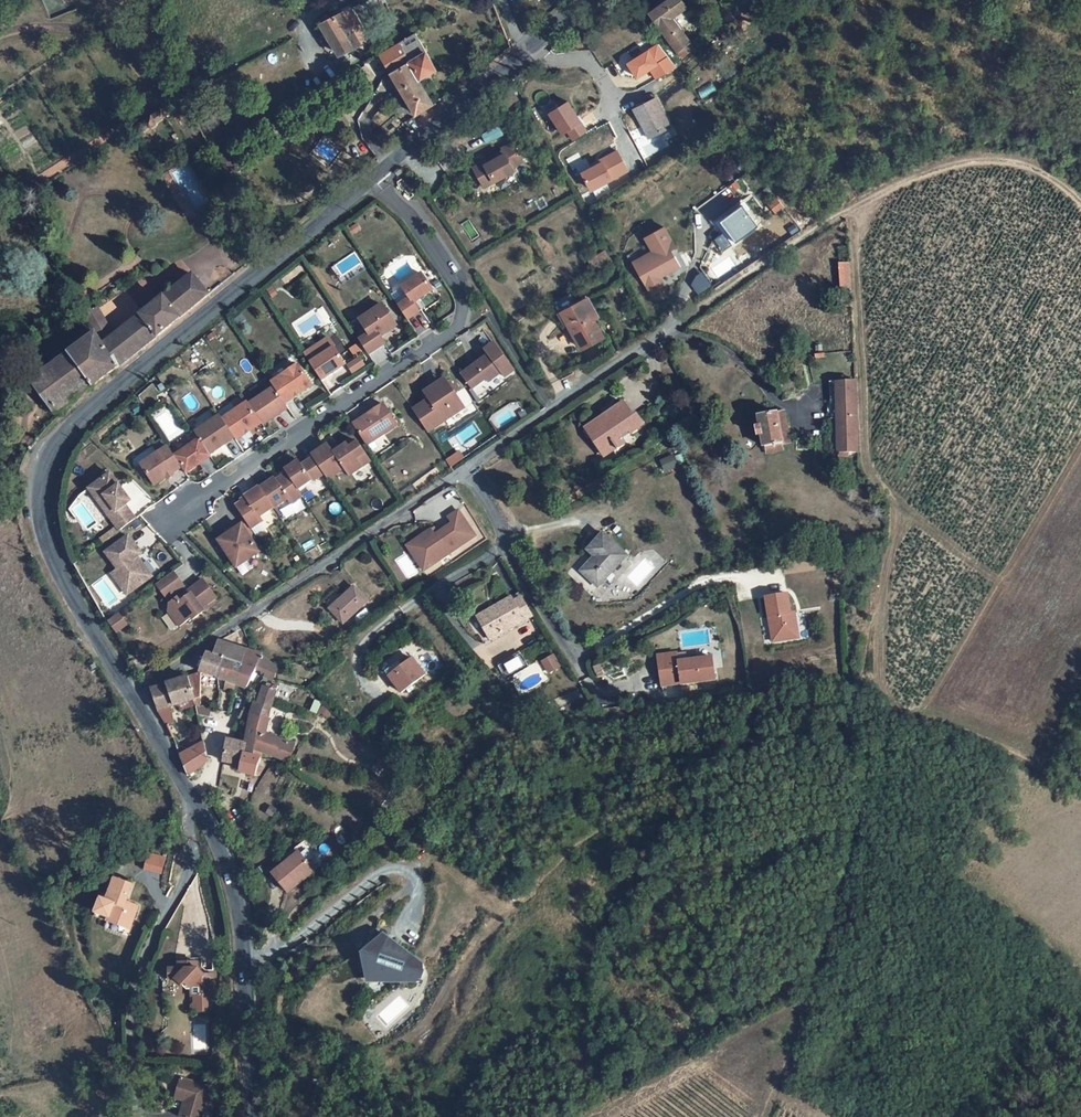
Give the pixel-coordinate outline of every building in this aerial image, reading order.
[(353,8),(357,15),(386,1),(385,0),(368,0),(353,8)] [(683,0),(666,0),(650,12),(678,52),(691,43),(683,32),(672,18),(675,16),(688,7),(683,0)] [(353,8),(336,15),(354,46),(371,37),(357,15),(353,8)] [(339,54),(354,46),(336,15),(321,23),(339,54)] [(683,32),(685,31),(675,16),(672,18),(683,32)] [(419,79),(437,69),(416,33),(398,43),(419,79)] [(658,42),(624,64),(635,81),(649,71),(656,81),(674,69),(658,42)] [(401,89),(419,79),(398,43),(380,53),(391,72),(401,89)] [(682,57),(694,48),(691,43),(678,52),(682,57)] [(388,74),(391,72),(380,53),(377,55),(388,74)] [(434,104),(419,79),(401,89),(416,115),(434,104)] [(649,139),(671,127),(665,116),(663,117),(662,114),(664,113),(656,99),(634,109),(649,139)] [(571,141),(586,133),(569,101),(547,112),(558,136),(566,132),(571,141)] [(162,110),(135,126),(139,133),(149,127),(151,128),(155,125),(156,123),(166,116),(162,110)] [(504,150),(474,167),(485,187),(515,170),(514,167),(523,161),(513,142),(503,148),(504,150)] [(715,221),(717,223),(743,204),(741,202),(715,221)] [(785,213),(777,202),(772,206),(780,217),(785,213)] [(726,236),(733,245),(759,226),(743,204),(717,223),(724,233),(727,230),(730,234),(726,236)] [(661,277),(684,267),(667,226),(642,236),(649,252),(631,260),(647,297),(666,289),(661,277)] [(721,234),(714,239),(722,251),(729,246),(721,234)] [(591,261),(596,269),(610,260),(605,252),(591,261)] [(839,263),(840,274),(849,274),(849,263),(839,263)] [(409,298),(398,306),(407,319),(419,312),(413,303),(432,290),(422,273),(401,287),(409,298)] [(840,274),(841,296),(851,296),(849,274),(840,274)] [(115,337),(104,345),(117,368),(146,346),(180,318),(209,295),(193,275),(115,337)] [(388,292),(395,304),(403,299),(397,287),(388,292)] [(851,296),(841,296),(842,307),(851,307),(851,296)] [(568,323),(582,349),(603,338),(593,319),(593,318),(591,319),(588,314),(594,310),(588,298),(565,310),(571,321),(568,323)] [(380,337),(397,325),(383,305),(360,320),(369,334),(359,340),(368,354),(385,343),(380,337)] [(568,323),(571,321),(565,310),(562,312),(568,323)] [(593,319),(598,316),(594,310),(588,314),(591,319),(593,318),(593,319)] [(104,345),(115,337),(100,311),(87,318),(97,334),(104,345)] [(103,378),(117,368),(104,345),(97,334),(34,380),(62,408),(83,393),(93,387),(103,378)] [(348,349),(353,357),(363,352),(357,343),(348,349)] [(334,346),(310,362),(321,379),(345,363),(334,346)] [(488,354),(459,375),(469,390),(486,379),(488,382),(501,372),(488,354)] [(802,364),(800,355),(789,358),(792,367),(802,364)] [(344,365),(351,375),(365,365),(359,356),(344,365)] [(312,385),(298,364),(281,375),(283,378),(273,385),(274,387),(285,403),(312,385)] [(440,372),(420,385),(425,392),(445,378),(440,372)] [(281,375),(271,382),(273,385),(283,378),(281,375)] [(408,402),(423,425),(459,401),(445,378),(425,392),(408,402)] [(849,453),(858,453),(856,380),(837,382),(837,401),(832,402),(832,409),(839,408),(839,413),(837,413),(838,453),(839,453),(849,453)] [(285,403),(274,387),(249,404),(262,423),(263,424),(288,408),(285,403)] [(248,402),(222,419),(235,438),(236,440),(262,423),(249,404),(248,402)] [(623,402),(604,415),(605,418),(596,424),(600,430),(591,437),(602,453),(615,445),(618,449),(619,448),(616,444),(624,439),(621,435),(628,430),(629,432),(643,423),(636,413),(632,415),(623,402)] [(837,413),(839,413),(839,408),(832,409),(832,402),(829,402),(830,414),(837,413)] [(368,417),(355,427),(366,444),(397,424),(383,403),(374,410),(366,414),(368,417)] [(372,407),(351,422),(355,427),(368,417),(366,414),(374,410),(372,407)] [(764,453),(782,450),(781,444),(775,413),(758,415),(760,426),(755,427),(757,436),(762,435),(764,453)] [(775,413),(781,444),(788,442),(784,413),(775,413)] [(200,439),(209,454),(235,438),(222,419),(220,415),(195,432),(200,439)] [(596,424),(605,418),(604,415),(586,428),(591,437),(600,430),(596,424)] [(200,439),(175,456),(182,467),(186,473),(211,456),(209,454),(200,439)] [(349,439),(341,445),(342,447),(347,444),(351,441),(349,439)] [(616,444),(619,448),(627,443),(624,439),(616,444)] [(328,444),(311,455),(313,457),(324,473),(328,479),(344,468),(348,476),(362,467),(357,458),(365,452),(358,442),(353,445),(350,447),(347,444),(342,447),(334,453),(328,444)] [(618,449),(615,445),(602,453),(605,458),(618,449)] [(175,456),(168,446),(141,464),(155,485),(167,477),(168,479),(174,475),(173,473),(182,467),(175,456)] [(371,461),(365,452),(357,458),(362,467),(371,461)] [(324,473),(313,457),(302,465),(299,460),(285,469),(287,472),(287,473),(298,489),(312,480),(313,481),(324,473)] [(298,489),(287,473),(276,480),(274,478),(260,488),(273,507),(274,508),(288,499),(291,504),(302,496),(298,489)] [(115,510),(120,506),(100,478),(79,493),(87,506),(94,501),(106,517),(115,510)] [(247,522),(251,529),(263,521),(260,516),(273,507),(260,488),(260,487),(245,496),(247,498),(236,506),(247,522)] [(94,501),(87,506),(99,522),(109,535),(123,525),(125,524),(115,510),(106,517),(94,501)] [(417,548),(430,567),(476,535),(459,511),(449,518),(453,523),(435,536),(417,548)] [(230,533),(219,540),(236,567),(259,551),(251,538),(255,535),(251,529),(247,522),(234,530),(235,533),(232,535),(230,533)] [(417,548),(435,536),(431,530),(407,546),(424,571),(430,567),(417,548)] [(581,571),(598,587),(627,555),(603,533),(588,550),(595,557),(599,560),(595,564),(591,560),(581,571)] [(122,597),(141,584),(131,570),(129,571),(124,565),(131,560),(119,543),(96,559),(108,576),(102,580),(107,588),(113,584),(122,597)] [(163,579),(146,592),(156,606),(174,594),(163,579)] [(113,584),(107,588),(117,601),(122,597),(113,584)] [(206,605),(193,587),(178,598),(180,602),(170,609),(167,605),(160,611),(158,619),(169,634),(181,625),(182,627),(198,616),(195,613),(206,605)] [(367,601),(354,587),(330,609),(343,623),(367,601)] [(499,612),(481,622),(481,623),(490,639),(532,615),(522,598),(524,598),(521,593),(496,607),(499,612)] [(787,594),(766,597),(769,617),(771,617),(772,623),(770,624),(773,641),(792,639),(789,624),(796,623),(794,613),(790,613),(787,594)] [(481,622),(499,612),(496,607),(495,606),(478,616),(481,622)] [(803,611),(796,612),(800,638),(808,637),(803,611)] [(114,634),(127,627),(119,614),(106,621),(114,634)] [(798,638),(796,623),(789,624),(792,639),(798,638)] [(212,652),(205,651),(200,673),(216,679),(224,657),(228,644),(217,639),(212,652)] [(228,644),(224,657),(242,665),(245,649),(228,644)] [(237,687),(246,691),(254,670),(264,677),(265,683),(271,685),(272,663),(259,655),(245,649),(242,665),(237,687)] [(659,656),(660,665),(679,662),(678,654),(659,656)] [(500,668),(508,683),(531,670),(522,655),(500,668)] [(546,674),(560,668),(554,655),(540,661),(546,674)] [(237,687),(242,665),(224,657),(216,679),(237,687)] [(663,687),(715,679),(712,657),(699,659),(692,660),(679,662),(660,665),(663,687)] [(401,693),(425,675),(413,658),(402,666),(389,676),(401,693)] [(389,676),(402,666),(399,662),(386,672),(389,676)] [(200,673),(150,691),(156,716),(167,712),(195,704),(200,673)] [(254,705),(250,717),(266,722),(278,689),(275,688),(272,688),(266,686),(266,690),(263,689),(257,707),(254,705)] [(194,709),(193,716),(206,719),(207,713),(199,710),(199,709),(194,709)] [(171,728),(167,712),(156,716),(163,731),(171,728)] [(291,748),(263,735),(266,722),(250,717),(243,714),(240,722),(246,724),(241,745),(238,755),(249,759),(251,753),(257,755),(285,765),(291,748)] [(391,728),(382,739),(388,745),(398,734),(391,728)] [(241,745),(225,739),(220,762),(235,769),(233,774),(246,780),(255,761),(249,759),(238,755),(241,745)] [(209,761),(203,741),(178,757),(189,774),(209,761)] [(257,755),(251,753),(249,759),(255,761),(257,755)] [(146,852),(143,869),(161,873),(165,856),(146,852)] [(285,867),(275,876),(273,874),(272,874),(256,887),(272,907),(299,886),(287,870),(297,862),(292,854),(281,862),(285,867)] [(275,876),(285,867),(281,862),(269,871),(272,874),(273,874),(275,876)] [(105,907),(99,905),(94,918),(107,924),(103,934),(124,943),(136,914),(124,909),(131,892),(115,885),(105,907)] [(413,985),(408,971),(373,952),(364,955),(357,963),(355,971),(357,981),(364,988),(412,988),(413,985)] [(176,978),(167,978),(167,989),(173,989),(180,996),(183,994),(187,999),(187,1007),(191,1007),(190,1014),(187,1017),(188,1023),(204,1023),(204,1010),(210,1010),(210,985),(202,986),(195,979),(195,972),(176,972),(176,978)] [(293,1063),(279,1057),(275,1068),(289,1074),(293,1063)] [(301,1088),(291,1084),(285,1101),(295,1105),(301,1088)] [(167,1101),(177,1104),(175,1111),(174,1116),(195,1116),(200,1095),(171,1088),(167,1101)] [(177,1104),(167,1101),(166,1108),(175,1111),(177,1104)]
